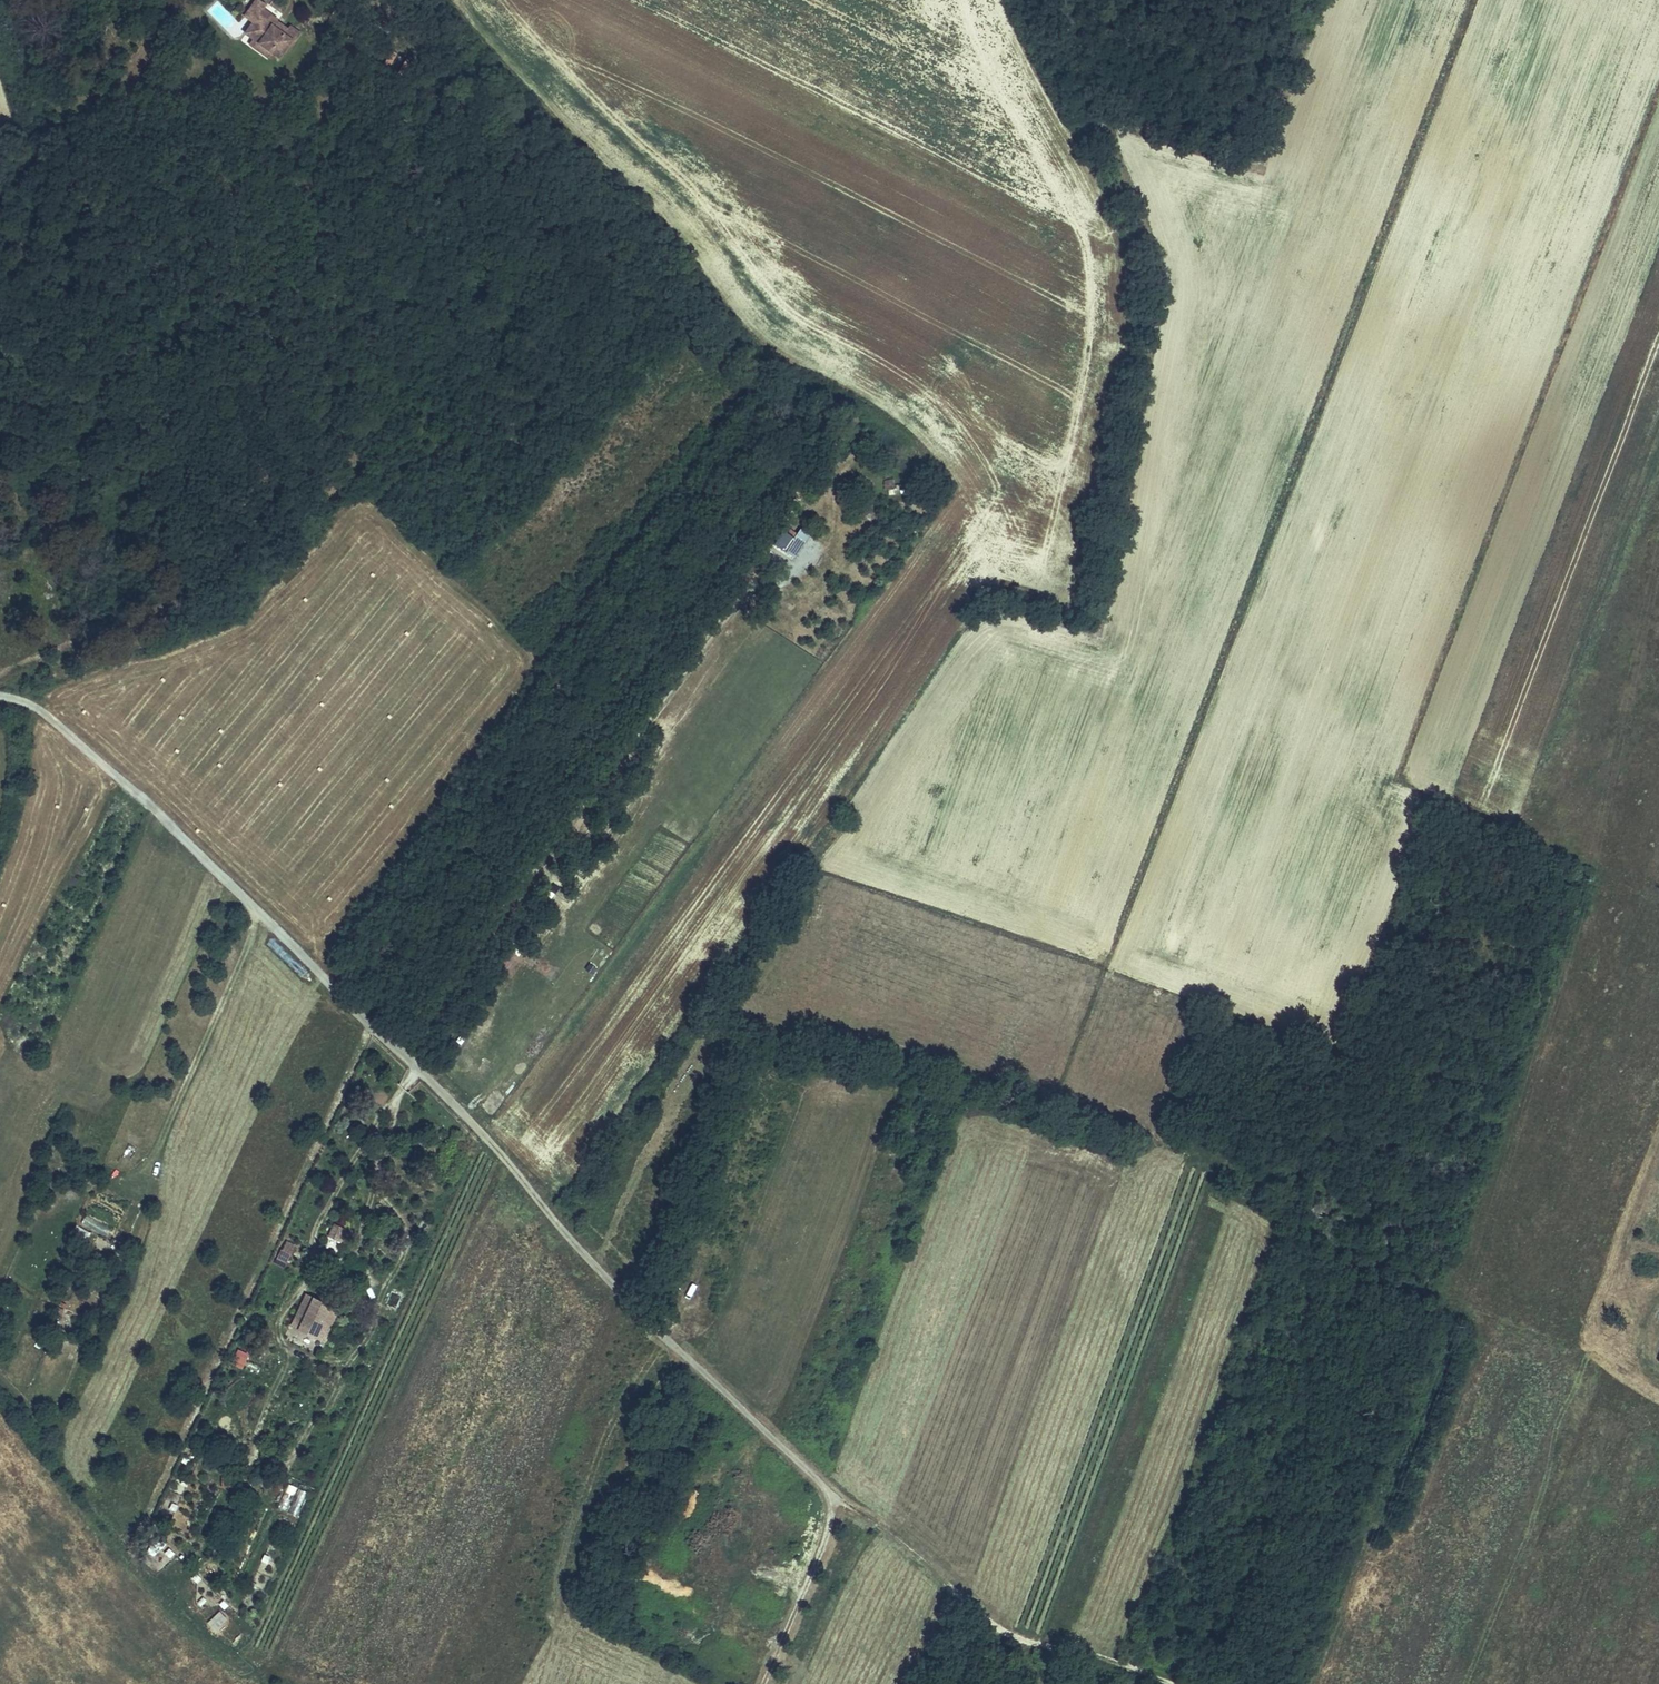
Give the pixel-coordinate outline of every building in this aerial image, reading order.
[(263,4),(266,0),(252,0),(244,11),(253,17),(254,15),(261,21),(252,32),(254,33),(278,51),(285,43),(288,45),(300,29),(289,21),(286,25),(275,17),(277,14),(263,4)] [(254,15),(253,17),(246,27),(252,32),(261,21),(254,15)] [(272,47),(254,33),(252,32),(248,37),(250,38),(268,52),(272,47)] [(337,1188),(337,1177),(323,1177),(323,1188),(337,1188)] [(347,1211),(335,1207),(330,1219),(343,1224),(347,1215),(347,1211)] [(107,1235),(110,1227),(85,1216),(81,1224),(107,1235)] [(288,1244),(295,1228),(285,1223),(278,1240),(288,1244)] [(332,1223),(326,1236),(344,1244),(350,1230),(332,1223)] [(312,1233),(309,1245),(317,1246),(319,1235),(312,1233)] [(280,1249),(276,1260),(286,1264),(290,1253),(280,1249)] [(326,1325),(342,1292),(310,1278),(294,1310),(304,1315),(306,1311),(318,1316),(317,1320),(326,1325)] [(241,1369),(248,1353),(237,1348),(230,1363),(241,1369)] [(297,1516),(307,1491),(298,1488),(288,1512),(297,1516)] [(215,1631),(227,1619),(219,1610),(207,1623),(215,1631)]
